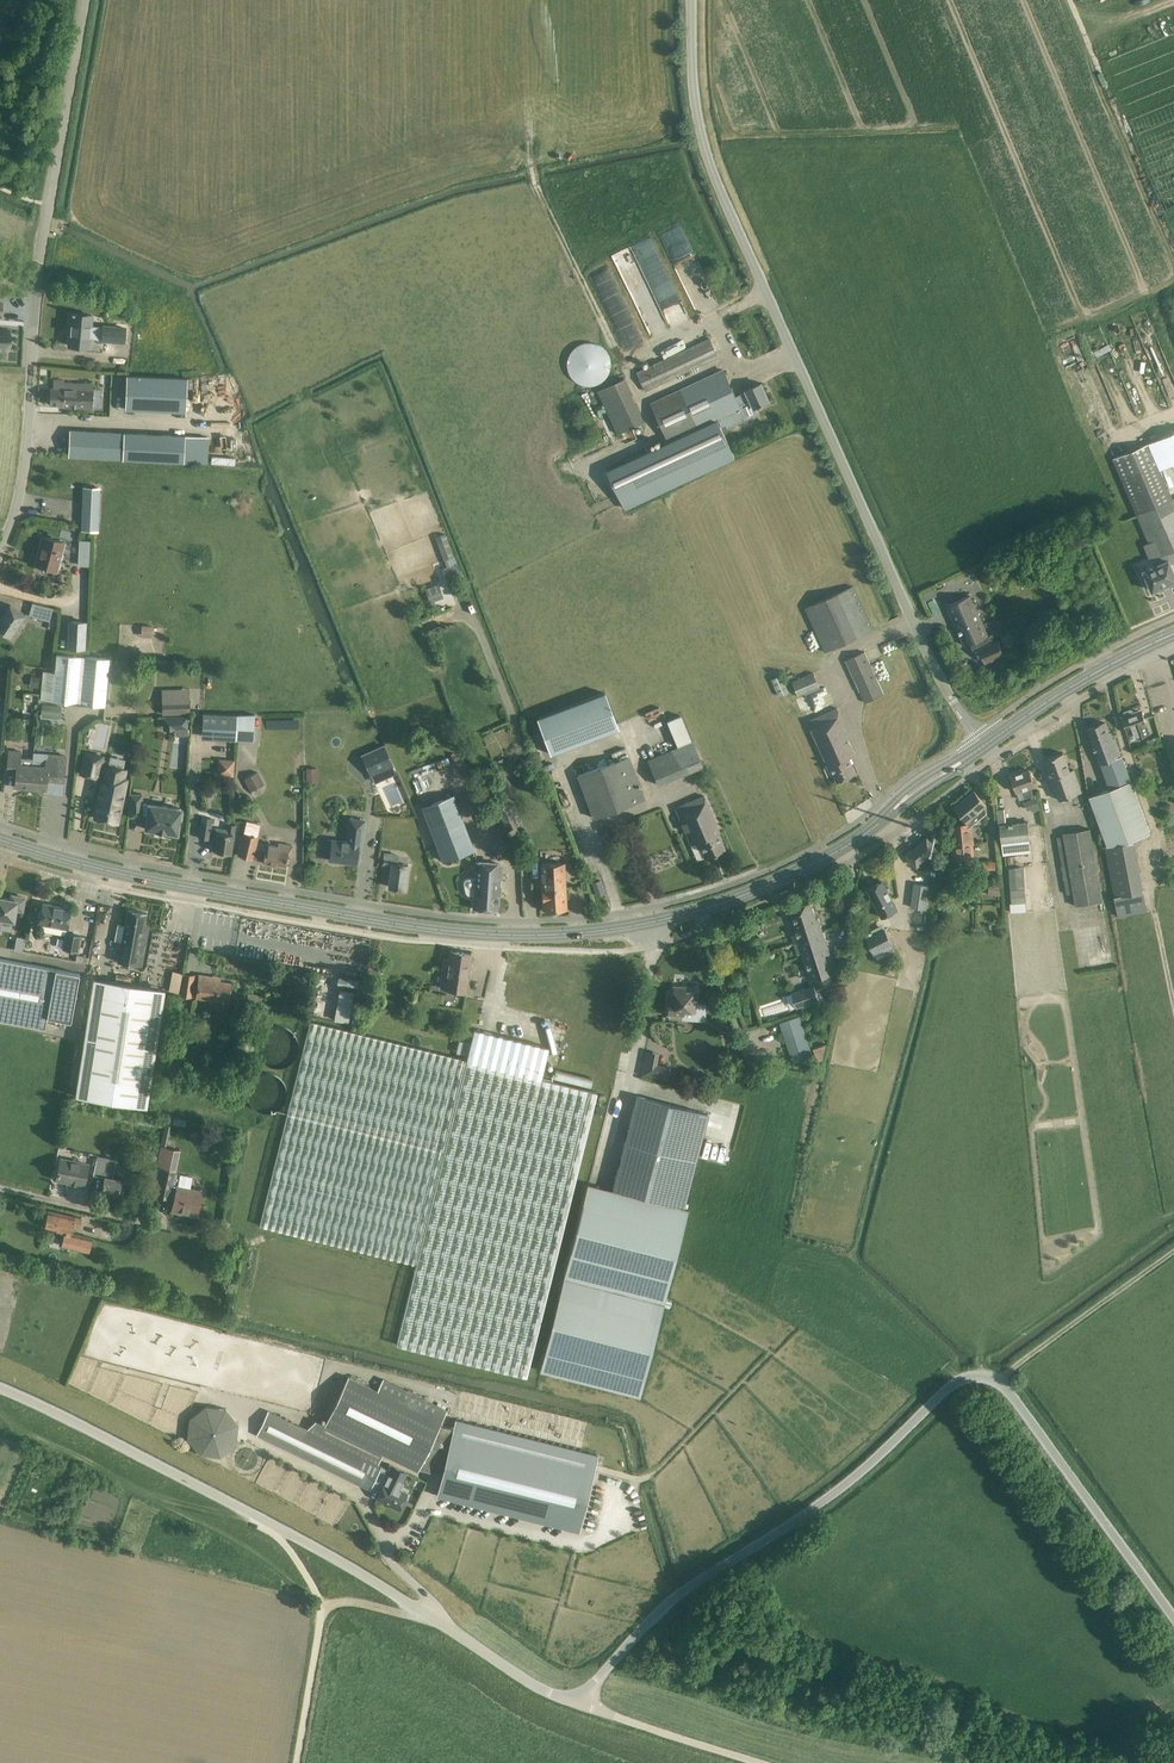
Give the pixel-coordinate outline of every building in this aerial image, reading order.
[(674,252),(690,243),(679,224),(660,236),(674,261),(678,258),(674,252)] [(618,251),(646,319),(661,312),(664,319),(657,322),(660,330),(681,321),(679,316),(684,314),(651,237),(618,251)] [(102,326),(91,325),(92,315),(70,313),(69,325),(72,325),(72,329),(70,328),(69,345),(89,347),(90,339),(101,340),(101,342),(124,344),(126,323),(115,322),(115,325),(102,324),(102,326)] [(7,349),(9,330),(0,329),(0,349),(7,349)] [(646,391),(719,357),(710,337),(636,372),(646,391)] [(585,386),(589,386),(593,386),(597,385),(600,383),(603,381),(606,378),(608,375),(610,372),(611,368),(611,364),(611,361),(610,357),(608,353),(606,350),(603,348),(600,346),(597,344),(593,343),(589,343),(585,343),(582,344),(578,346),(575,348),(573,350),(570,353),(569,357),(568,361),(568,364),(568,368),(569,372),(570,375),(573,378),(575,381),(578,383),(582,385),(585,386)] [(651,403),(669,443),(670,444),(718,421),(717,420),(719,420),(722,427),(727,424),(728,427),(758,413),(755,407),(770,400),(762,383),(746,390),(747,391),(737,396),(724,369),(651,403)] [(187,393),(187,378),(127,375),(126,409),(186,412),(187,393)] [(645,421),(625,378),(598,391),(618,434),(645,421)] [(51,388),(50,405),(63,405),(63,406),(92,408),(93,383),(64,382),(64,388),(51,388)] [(670,444),(669,443),(608,471),(626,508),(735,458),(718,421),(670,444)] [(70,429),(69,456),(123,459),(184,462),(184,461),(207,462),(209,436),(185,435),(124,432),(70,429)] [(1171,551),(1173,549),(1173,432),(1112,458),(1155,557),(1160,555),(1171,551)] [(98,531),(100,487),(84,487),(82,530),(98,531)] [(43,547),(38,565),(57,570),(65,542),(43,536),(40,547),(43,547)] [(452,539),(437,543),(442,560),(456,557),(452,539)] [(89,549),(90,541),(80,540),(79,548),(89,549)] [(1160,555),(1163,562),(1144,571),(1152,591),(1173,582),(1173,572),(1170,563),(1173,561),(1173,558),(1171,551),(1160,555)] [(446,578),(460,573),(457,563),(443,568),(446,578)] [(825,652),(873,631),(853,586),(805,608),(825,652)] [(937,595),(934,588),(923,593),(926,600),(937,595)] [(989,635),(971,595),(948,606),(966,646),(971,644),(974,651),(979,649),(986,663),(1005,654),(998,640),(997,641),(993,633),(989,635)] [(53,607),(32,602),(29,616),(50,621),(53,607)] [(0,619),(0,630),(10,637),(26,614),(10,604),(0,619)] [(68,620),(67,648),(86,649),(87,621),(68,620)] [(152,638),(153,626),(141,625),(141,637),(152,638)] [(865,703),(884,695),(864,652),(845,661),(865,703)] [(115,707),(119,660),(81,655),(58,653),(56,672),(44,670),(42,699),(77,703),(115,707)] [(778,670),(770,674),(772,679),(779,697),(789,692),(781,675),(778,670)] [(813,672),(792,682),(799,697),(820,688),(813,672)] [(551,754),(618,728),(604,692),(537,718),(551,754)] [(190,700),(171,701),(172,715),(191,714),(190,700)] [(61,707),(41,705),(40,714),(60,716),(61,707)] [(838,708),(812,720),(815,728),(812,729),(829,769),(831,768),(837,782),(857,774),(849,757),(855,755),(843,727),(846,726),(838,708)] [(1134,712),(1133,710),(1131,709),(1124,711),(1123,714),(1123,716),(1128,732),(1133,730),(1137,739),(1150,734),(1141,710),(1134,712)] [(236,739),(237,715),(236,715),(203,713),(201,737),(236,739)] [(237,715),(236,739),(253,740),(255,714),(237,715)] [(667,721),(677,746),(647,759),(658,785),(704,766),(692,740),(691,740),(681,715),(667,721)] [(177,717),(177,730),(189,730),(189,716),(177,717)] [(1109,733),(1105,722),(1087,729),(1100,764),(1109,788),(1110,790),(1090,797),(1108,846),(1129,841),(1151,833),(1123,755),(1121,755),(1114,738),(1113,738),(1111,732),(1109,733)] [(1159,736),(1153,738),(1155,745),(1162,743),(1159,736)] [(384,744),(361,754),(370,776),(372,776),(375,783),(395,773),(392,766),(394,765),(384,744)] [(611,753),(614,761),(577,775),(593,818),(645,799),(629,755),(628,756),(625,748),(611,753)] [(31,789),(34,753),(33,753),(32,758),(21,757),(22,750),(8,749),(6,770),(16,770),(15,787),(31,789)] [(84,752),(80,773),(97,776),(101,755),(84,752)] [(66,755),(58,754),(46,753),(46,754),(34,753),(31,789),(46,790),(47,780),(64,781),(66,755)] [(1060,799),(1082,791),(1074,769),(1069,770),(1063,753),(1045,759),(1060,799)] [(233,776),(234,761),(218,760),(217,775),(233,776)] [(94,818),(118,823),(127,779),(124,778),(126,770),(106,765),(94,818)] [(310,767),(310,781),(321,781),(320,766),(310,767)] [(1034,798),(1031,787),(1035,786),(1029,770),(1011,776),(1020,800),(1031,797),(1031,798),(1023,801),(1026,810),(1031,808),(1033,812),(1040,809),(1036,797),(1034,798)] [(258,771),(244,778),(250,790),(264,783),(258,771)] [(974,844),(972,824),(986,813),(985,807),(987,806),(974,791),(955,807),(968,823),(953,824),(955,845),(951,845),(952,861),(973,860),(972,844),(974,844)] [(147,803),(143,803),(143,792),(130,793),(130,816),(142,816),(142,815),(147,816),(145,829),(177,834),(181,807),(148,801),(147,803)] [(421,799),(423,806),(421,806),(442,862),(475,849),(454,794),(430,803),(428,797),(421,799)] [(705,796),(704,795),(675,807),(691,844),(696,842),(698,848),(700,847),(704,857),(725,848),(719,833),(720,832),(705,796)] [(505,811),(495,816),(502,833),(513,829),(505,811)] [(997,814),(997,824),(999,824),(1002,855),(1031,852),(1028,821),(1008,823),(1005,813),(997,814)] [(202,816),(198,838),(209,839),(212,818),(202,816)] [(359,843),(362,844),(366,820),(349,817),(346,840),(332,839),(325,838),(324,849),(331,850),(329,860),(341,861),(341,859),(356,861),(359,843)] [(231,853),(236,825),(227,823),(226,829),(214,827),(212,839),(216,839),(214,851),(217,851),(217,853),(222,854),(223,852),(231,853)] [(616,839),(611,828),(608,829),(601,838),(603,844),(616,839)] [(1063,833),(1075,906),(1104,901),(1090,829),(1063,833)] [(383,831),(382,840),(395,842),(397,834),(383,831)] [(265,850),(256,849),(259,836),(243,832),(238,855),(252,859),(253,859),(253,858),(263,860),(263,862),(286,866),(287,857),(291,858),(293,845),(278,843),(278,845),(266,843),(265,850)] [(927,837),(907,854),(917,866),(937,849),(927,837)] [(1134,841),(1105,847),(1114,897),(1118,917),(1148,911),(1144,891),(1143,891),(1134,841)] [(382,864),(391,866),(388,886),(405,889),(408,864),(398,862),(399,854),(384,851),(382,864)] [(473,895),(474,895),(473,908),(478,909),(478,910),(492,911),(493,910),(498,910),(501,864),(498,863),(498,862),(480,861),(480,862),(475,862),(475,863),(474,862),(474,871),(476,871),(475,878),(468,878),(466,878),(464,880),(464,881),(463,882),(464,887),(465,890),(466,892),(467,893),(468,894),(468,895),(469,895),(472,895),(473,895)] [(981,861),(981,870),(996,870),(996,861),(981,861)] [(565,862),(540,864),(543,910),(567,909),(565,862)] [(1015,869),(1009,869),(1011,890),(1010,890),(1011,903),(1026,902),(1025,889),(1016,889),(1015,869)] [(600,879),(592,882),(596,895),(604,892),(600,879)] [(883,881),(868,889),(882,917),(898,909),(883,881)] [(925,909),(929,886),(915,884),(912,907),(925,909)] [(988,884),(988,895),(1000,896),(1001,884),(988,884)] [(25,897),(12,895),(11,899),(0,897),(0,921),(1,918),(14,920),(16,909),(22,910),(25,897)] [(67,928),(71,908),(43,903),(40,923),(67,928)] [(793,944),(824,934),(819,918),(816,919),(811,903),(790,910),(797,931),(790,933),(793,944)] [(128,909),(125,925),(117,923),(114,940),(121,942),(118,961),(142,966),(149,928),(144,927),(147,913),(128,909)] [(884,928),(865,938),(877,960),(894,951),(891,945),(893,944),(884,928)] [(65,932),(62,949),(78,952),(81,935),(65,932)] [(824,934),(793,944),(796,955),(804,952),(813,980),(836,972),(824,934)] [(22,950),(24,941),(18,940),(16,941),(15,949),(22,950)] [(465,995),(466,991),(467,991),(472,953),(449,950),(448,959),(444,958),(440,988),(458,990),(458,994),(465,995)] [(44,1027),(46,1016),(56,1018),(55,1025),(64,1027),(66,1020),(70,1021),(79,973),(0,958),(0,1019),(44,1027)] [(198,977),(197,984),(193,983),(194,975),(184,973),(181,995),(191,996),(229,1002),(232,982),(198,977)] [(146,1107),(165,989),(93,978),(75,1096),(146,1107)] [(814,985),(791,993),(796,1008),(819,1000),(814,985)] [(705,1018),(706,1001),(696,1001),(697,992),(685,991),(685,987),(674,986),(674,991),(668,995),(667,1014),(683,1015),(683,1017),(705,1018)] [(336,1020),(352,1021),(355,989),(339,988),(336,1020)] [(258,1003),(259,995),(248,994),(247,1002),(258,1003)] [(313,1015),(329,1017),(332,998),(316,995),(313,1015)] [(799,1016),(779,1022),(792,1061),(812,1054),(799,1016)] [(415,1264),(466,1060),(310,1021),(259,1225),(415,1264)] [(467,1055),(466,1060),(415,1264),(395,1344),(526,1376),(572,1188),(597,1091),(540,1077),(548,1046),(474,1027),(470,1043),(467,1055)] [(459,1040),(456,1052),(467,1055),(470,1043),(459,1040)] [(823,1060),(826,1044),(813,1048),(818,1062),(823,1060)] [(644,1063),(641,1077),(653,1079),(655,1065),(644,1063)] [(685,1206),(690,1188),(693,1177),(709,1114),(636,1095),(612,1190),(587,1183),(540,1370),(641,1396),(689,1209),(684,1208),(685,1206)] [(164,1123),(160,1144),(167,1145),(171,1125),(164,1123)] [(177,1185),(172,1184),(180,1149),(160,1145),(151,1190),(157,1191),(156,1194),(170,1197),(174,1198),(172,1210),(197,1215),(202,1190),(190,1188),(193,1176),(181,1173),(180,1173),(177,1185)] [(93,1174),(105,1176),(102,1191),(118,1195),(121,1179),(112,1177),(116,1159),(97,1155),(93,1174)] [(128,1157),(126,1171),(154,1175),(156,1161),(128,1157)] [(61,1158),(57,1178),(75,1182),(74,1185),(83,1187),(88,1164),(61,1158)] [(44,1227),(64,1231),(61,1244),(89,1250),(92,1237),(72,1232),(74,1225),(80,1226),(82,1218),(75,1217),(48,1210),(44,1227)] [(440,1425),(442,1422),(348,1376),(324,1424),(315,1420),(307,1429),(269,1410),(257,1435),(296,1453),(366,1487),(383,1453),(418,1470),(419,1468),(440,1425)] [(501,1419),(544,1428),(543,1429),(555,1432),(556,1424),(563,1426),(566,1415),(503,1401),(502,1405),(504,1406),(501,1419)] [(239,1453),(238,1410),(192,1410),(192,1453),(239,1453)] [(440,1425),(419,1468),(442,1474),(437,1495),(579,1530),(598,1455),(456,1420),(454,1428),(440,1425)] [(384,1482),(376,1498),(399,1509),(407,1493),(384,1482)]
